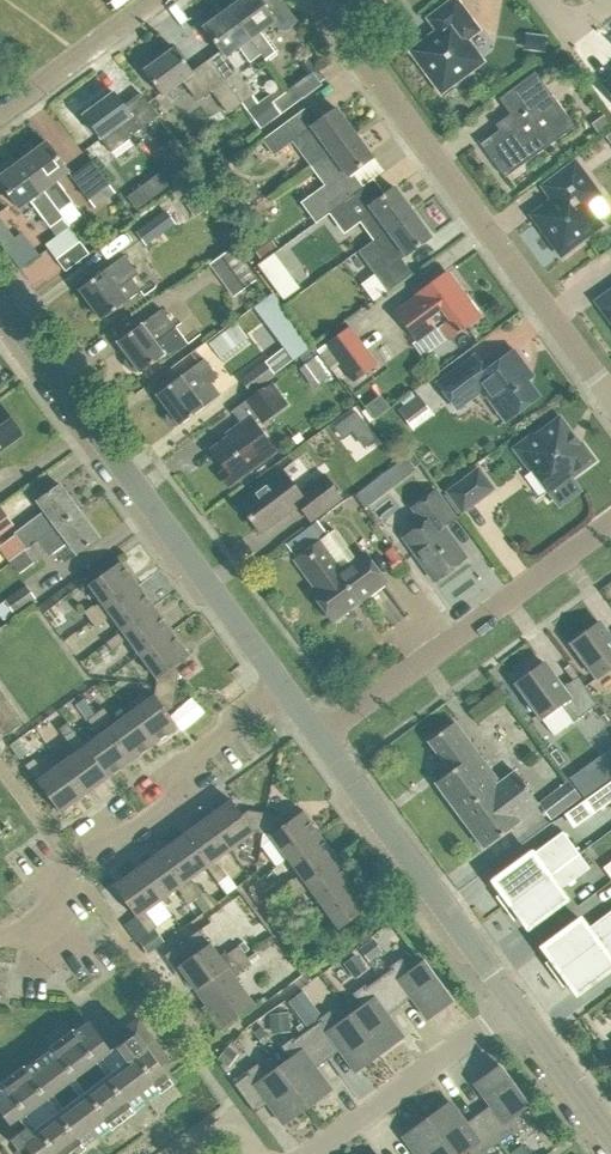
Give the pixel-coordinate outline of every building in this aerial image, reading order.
[(226,9),(259,55),(266,64),(276,57),(277,52),(262,32),(273,24),(277,29),(284,31),(296,22),(280,0),(261,0),(259,1),(258,0),(239,0),(226,9)] [(442,91),(464,75),(463,72),(478,61),(463,41),(477,30),(455,0),(451,0),(426,18),(437,33),(412,51),(442,91)] [(259,55),(226,9),(202,27),(223,58),(237,48),(248,63),(259,55)] [(548,34),(527,31),(525,46),(546,49),(548,34)] [(174,48),(144,71),(162,96),(183,81),(198,102),(212,92),(228,114),(242,103),(225,80),(210,60),(193,73),(174,48)] [(225,80),(242,103),(254,94),(237,71),(225,80)] [(479,144),(503,177),(573,126),(534,73),(504,94),(515,109),(494,125),(498,130),(479,144)] [(600,85),(610,99),(610,77),(600,85)] [(281,114),(301,99),(293,87),(272,102),(281,114)] [(113,92),(82,115),(100,139),(109,151),(157,116),(142,97),(126,109),(113,92)] [(261,129),(281,114),(267,96),(258,103),(247,111),(261,129)] [(307,106),(261,140),(273,155),(292,141),(309,165),(353,133),(335,109),(318,121),(307,106)] [(593,123),(600,134),(610,127),(610,123),(605,114),(593,123)] [(349,174),(371,158),(353,133),(309,165),(327,189),(304,206),(315,222),(330,211),(329,209),(351,193),(359,187),(349,174)] [(170,166),(156,176),(166,189),(193,169),(171,140),(158,150),(170,166)] [(56,181),(68,173),(45,141),(21,159),(59,211),(71,202),(56,181)] [(59,211),(21,159),(0,175),(0,184),(19,209),(29,201),(56,238),(69,228),(62,219),(64,218),(59,211)] [(94,209),(115,192),(92,161),(70,177),(94,209)] [(533,216),(563,256),(586,239),(584,236),(599,225),(584,205),(599,194),(575,162),(548,182),(559,197),(533,216)] [(375,239),(411,213),(393,188),(363,209),(351,193),(329,209),(330,211),(344,229),(360,218),(375,239)] [(430,238),(411,213),(375,239),(358,252),(387,290),(410,273),(400,260),(430,238)] [(135,232),(145,246),(162,234),(152,220),(135,232)] [(234,241),(249,231),(243,222),(228,232),(234,241)] [(69,228),(56,238),(46,245),(65,271),(88,254),(69,228)] [(26,266),(44,252),(27,229),(8,243),(26,266)] [(253,248),(261,258),(272,250),(264,240),(253,248)] [(255,280),(232,247),(210,263),(221,278),(229,272),(242,289),(255,280)] [(131,278),(135,275),(121,255),(77,288),(99,319),(126,299),(127,301),(141,291),(131,278)] [(285,298),(298,289),(287,273),(274,282),(285,298)] [(449,339),(479,317),(447,273),(417,295),(418,296),(396,312),(417,341),(434,328),(436,330),(440,327),(449,339)] [(596,301),(610,322),(610,291),(596,301)] [(138,373),(161,356),(165,361),(186,345),(159,309),(115,342),(125,355),(123,358),(122,361),(123,364),(124,367),(125,369),(128,371),(131,372),(134,372),(137,371),(138,373)] [(209,341),(223,362),(252,342),(237,321),(209,341)] [(297,324),(278,339),(294,360),(312,345),(297,324)] [(340,365),(353,383),(378,365),(352,330),(319,354),(331,371),(340,365)] [(509,419),(539,397),(520,370),(526,366),(514,350),(483,373),(471,358),(437,383),(457,410),(480,393),(483,397),(489,393),(509,419)] [(315,358),(301,369),(315,388),(329,377),(315,358)] [(210,383),(218,378),(205,360),(156,395),(169,413),(167,417),(167,421),(169,425),(174,426),(178,425),(179,426),(204,408),(203,407),(219,395),(210,383)] [(273,376),(263,362),(240,379),(250,393),(273,376)] [(288,405),(271,382),(253,395),(230,412),(240,426),(234,430),(235,432),(210,451),(225,471),(219,475),(227,486),(233,482),(274,451),(256,428),(288,405)] [(434,417),(418,395),(397,411),(413,432),(434,417)] [(0,404),(0,452),(23,435),(0,404)] [(357,411),(344,420),(353,433),(355,436),(368,427),(357,411)] [(550,489),(560,502),(575,490),(566,477),(571,474),(574,477),(596,460),(582,442),(579,444),(559,418),(534,437),(530,433),(511,448),(524,465),(527,462),(549,491),(550,489)] [(355,492),(364,505),(416,469),(407,456),(355,492)] [(309,523),(340,499),(322,475),(297,494),(280,471),(236,504),(259,535),(297,507),(309,523)] [(445,492),(461,513),(483,497),(467,475),(445,492)] [(29,522),(14,533),(25,549),(79,510),(59,483),(36,500),(44,511),(29,522)] [(411,508),(422,523),(402,537),(434,581),(466,558),(443,526),(455,518),(435,490),(411,508)] [(18,515),(10,504),(0,512),(0,529),(18,515)] [(79,510),(25,549),(10,560),(20,573),(49,552),(51,554),(67,542),(77,555),(100,538),(79,510)] [(317,521),(285,544),(296,559),(328,536),(317,521)] [(296,559),(296,560),(317,588),(313,591),(333,619),(383,581),(363,554),(355,560),(334,531),(328,536),(296,559)] [(392,570),(404,562),(393,547),(384,553),(390,561),(388,563),(392,570)] [(89,620),(137,585),(120,562),(88,585),(100,601),(84,612),(89,620)] [(122,631),(154,608),(137,585),(89,620),(96,629),(112,617),(122,631)] [(14,614),(35,599),(26,586),(5,600),(14,614)] [(55,630),(68,621),(56,604),(43,613),(55,630)] [(139,655),(171,632),(154,608),(122,631),(106,643),(113,652),(129,640),(139,655)] [(598,622),(570,643),(596,678),(610,667),(610,640),(598,622)] [(174,667),(189,656),(171,632),(139,655),(157,679),(156,688),(176,691),(178,673),(174,667)] [(562,688),(543,663),(515,684),(541,719),(560,705),(573,722),(597,704),(577,677),(562,688)] [(487,674),(461,698),(471,709),(497,685),(487,674)] [(173,708),(176,691),(156,688),(155,696),(131,713),(154,744),(178,727),(167,712),(173,708)] [(470,710),(476,718),(505,696),(499,688),(470,710)] [(1,732),(4,736),(20,725),(0,697),(0,733),(1,732)] [(154,744),(131,713),(115,724),(104,708),(97,713),(131,761),(154,744)] [(131,761),(97,713),(88,720),(99,736),(85,746),(107,778),(131,761)] [(517,819),(538,804),(514,772),(499,784),(454,723),(428,742),(443,762),(446,760),(454,770),(436,784),(483,848),(519,822),(517,819)] [(107,778),(85,746),(73,730),(64,737),(76,753),(62,763),(84,795),(107,778)] [(84,795),(62,763),(46,775),(34,759),(25,765),(60,813),(84,795)] [(609,781),(595,762),(569,780),(583,800),(609,781)] [(568,781),(545,798),(558,815),(581,798),(568,781)] [(584,801),(593,813),(610,801),(610,782),(584,801)] [(254,832),(262,833),(265,813),(248,811),(242,815),(231,801),(208,818),(231,849),(254,832)] [(283,816),(265,813),(262,833),(270,835),(288,859),(320,836),(302,812),(287,822),(283,816)] [(215,861),(231,849),(208,818),(183,836),(206,867),(218,883),(227,877),(215,861)] [(506,909),(579,855),(562,832),(533,854),(532,853),(493,881),(502,893),(497,896),(506,909)] [(192,878),(206,867),(183,836),(161,852),(196,899),(204,893),(192,878)] [(289,894),(337,859),(320,836),(288,859),(299,874),(283,885),(289,894)] [(187,905),(196,899),(161,852),(138,868),(161,900),(176,889),(187,905)] [(589,868),(579,855),(506,909),(514,919),(519,916),(527,928),(566,900),(559,890),(589,868)] [(322,905),(353,882),(337,859),(289,894),(295,902),(311,890),(322,905)] [(138,868),(114,886),(148,934),(138,941),(147,954),(164,942),(155,929),(157,927),(151,918),(149,919),(144,912),(161,900),(138,868)] [(323,941),(371,906),(353,882),(322,905),(333,920),(317,932),(323,941)] [(542,947),(550,959),(546,963),(554,974),(610,933),(610,910),(587,928),(580,919),(542,947)] [(180,969),(196,990),(245,954),(239,946),(221,959),(200,930),(164,956),(176,971),(180,969)] [(554,974),(563,986),(567,982),(576,994),(610,968),(610,961),(608,956),(610,954),(610,933),(554,974)] [(382,951),(373,940),(361,950),(369,961),(382,951)] [(244,942),(239,945),(245,952),(249,949),(244,942)] [(255,953),(248,958),(252,963),(258,958),(255,953)] [(233,976),(252,963),(248,958),(245,954),(196,990),(211,1012),(207,1015),(219,1031),(254,1005),(233,976)] [(356,956),(345,964),(353,975),(364,966),(356,956)] [(411,998),(426,1019),(451,1001),(422,962),(410,971),(401,958),(388,967),(390,969),(378,978),(399,1007),(411,998)] [(350,1015),(378,1054),(402,1037),(387,1016),(399,1007),(378,978),(366,987),(364,985),(352,994),(361,1007),(350,1015)] [(303,992),(289,1002),(300,1018),(314,1007),(303,992)] [(339,1051),(354,1071),(378,1054),(350,1015),(338,1023),(329,1011),(317,1020),(318,1022),(306,1031),(327,1060),(339,1051)] [(271,1035),(290,1032),(288,1013),(269,1015),(271,1035)] [(145,1027),(138,1018),(133,1022),(139,1031),(145,1027)] [(110,1051),(89,1022),(0,1088),(0,1112),(10,1125),(110,1051)] [(139,1031),(133,1022),(118,1033),(124,1042),(136,1033),(139,1031)] [(149,1032),(145,1027),(139,1031),(136,1033),(140,1039),(149,1032)] [(278,1068),(306,1107),(330,1089),(315,1068),(327,1060),(306,1031),(294,1040),(292,1037),(280,1047),(289,1059),(278,1068)] [(144,1044),(153,1038),(149,1032),(140,1039),(144,1044)] [(160,1066),(156,1060),(152,1055),(148,1050),(144,1044),(140,1039),(136,1033),(124,1042),(117,1047),(131,1065),(35,1137),(27,1127),(11,1139),(19,1149),(24,1145),(29,1151),(31,1153),(72,1153),(160,1089),(158,1086),(169,1078),(160,1066)] [(148,1050),(157,1043),(153,1038),(144,1044),(148,1050)] [(152,1055),(161,1048),(157,1043),(148,1050),(152,1055)] [(156,1060),(165,1054),(161,1048),(152,1055),(156,1060)] [(237,1056),(227,1049),(218,1060),(228,1067),(237,1056)] [(160,1066),(169,1060),(165,1054),(156,1060),(160,1066)] [(306,1107),(278,1068),(266,1076),(257,1063),(245,1072),(246,1075),(233,1084),(254,1113),(267,1103),(282,1124),(306,1107)] [(510,1133),(512,1136),(525,1126),(515,1114),(527,1105),(499,1066),(474,1084),(489,1105),(477,1114),(498,1142),(510,1133)] [(470,1153),(487,1153),(488,1153),(486,1151),(498,1142),(477,1114),(465,1123),(450,1102),(426,1119),(451,1153),(461,1153),(467,1150),(470,1153)] [(426,1119),(402,1137),(415,1153),(451,1153),(426,1119)] [(18,1153),(26,1153),(29,1151),(24,1145),(19,1149),(16,1151),(18,1153)]
